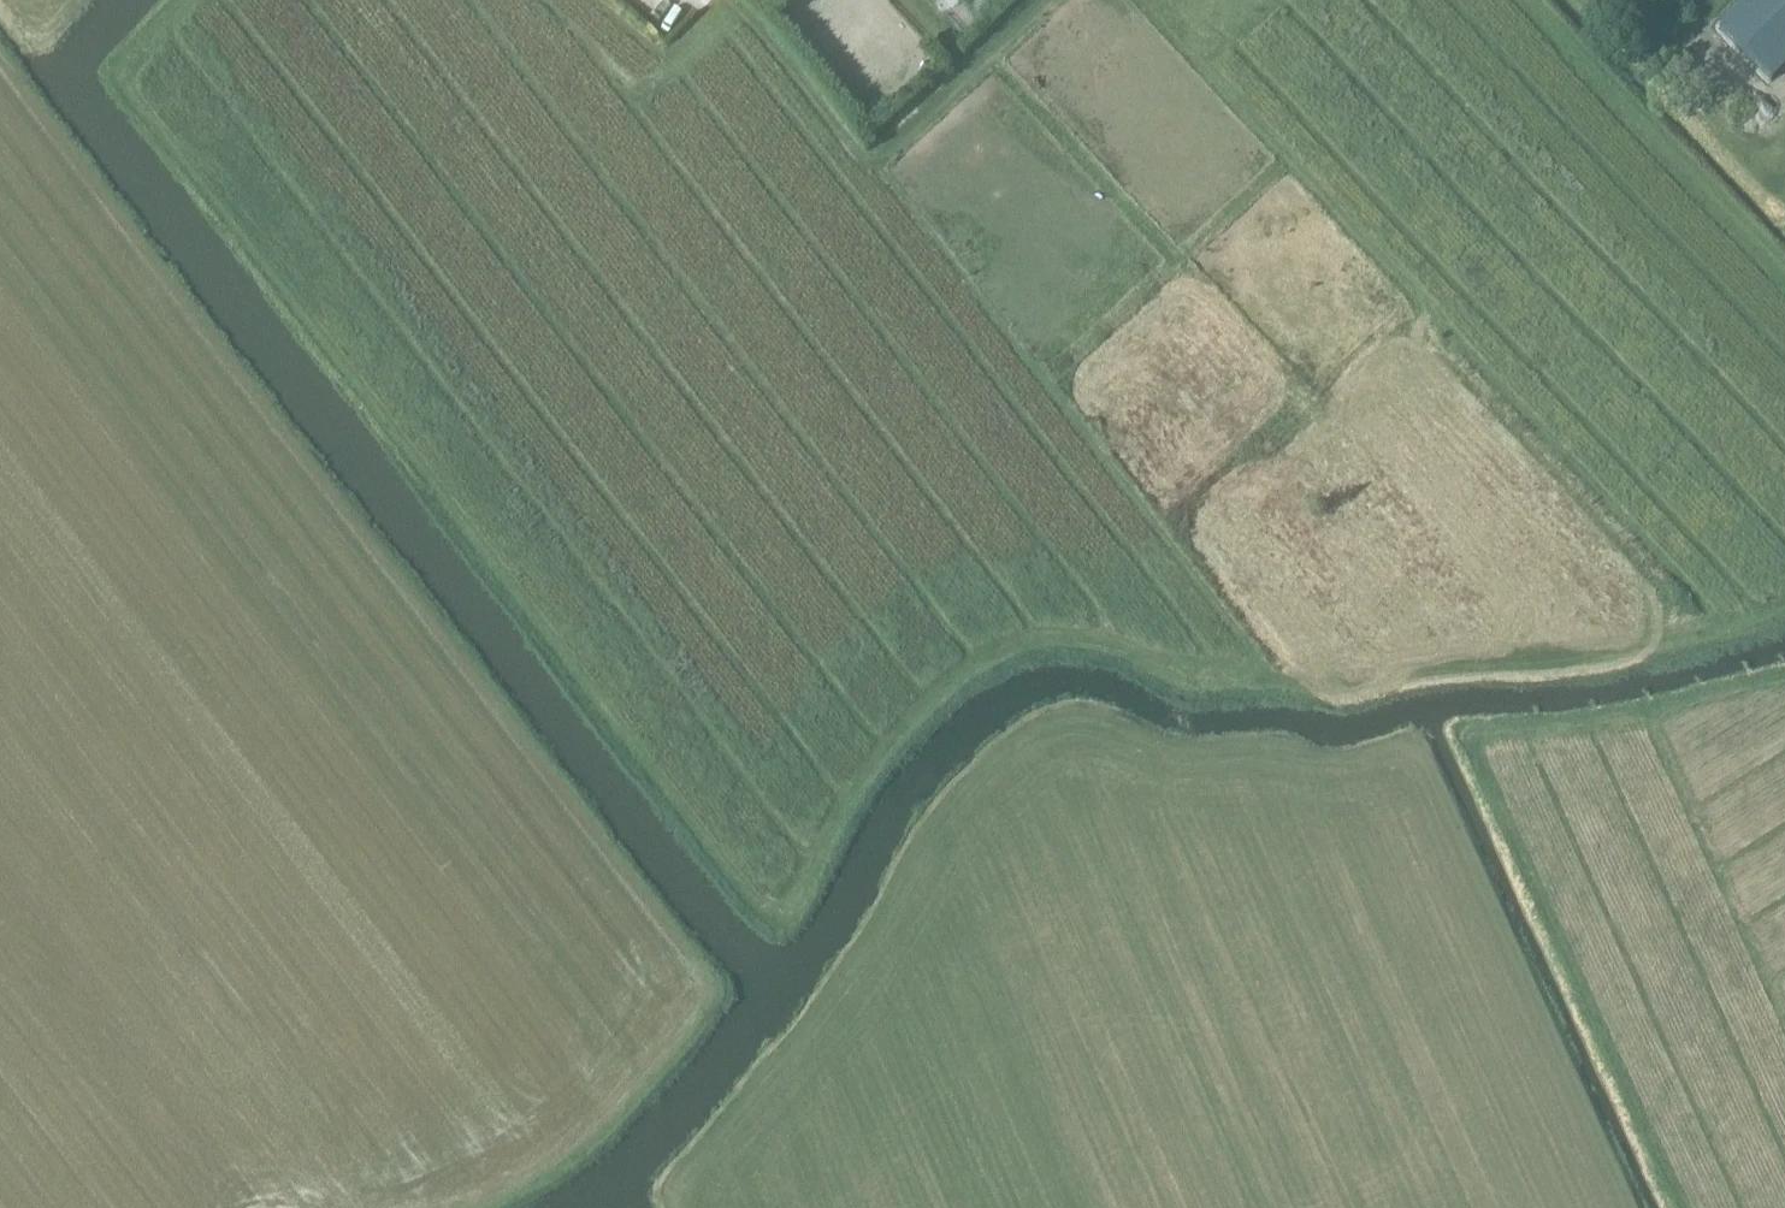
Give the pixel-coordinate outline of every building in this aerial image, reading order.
[(1720,30),(1772,80),(1784,67),(1784,0),(1749,0),(1720,30)]
